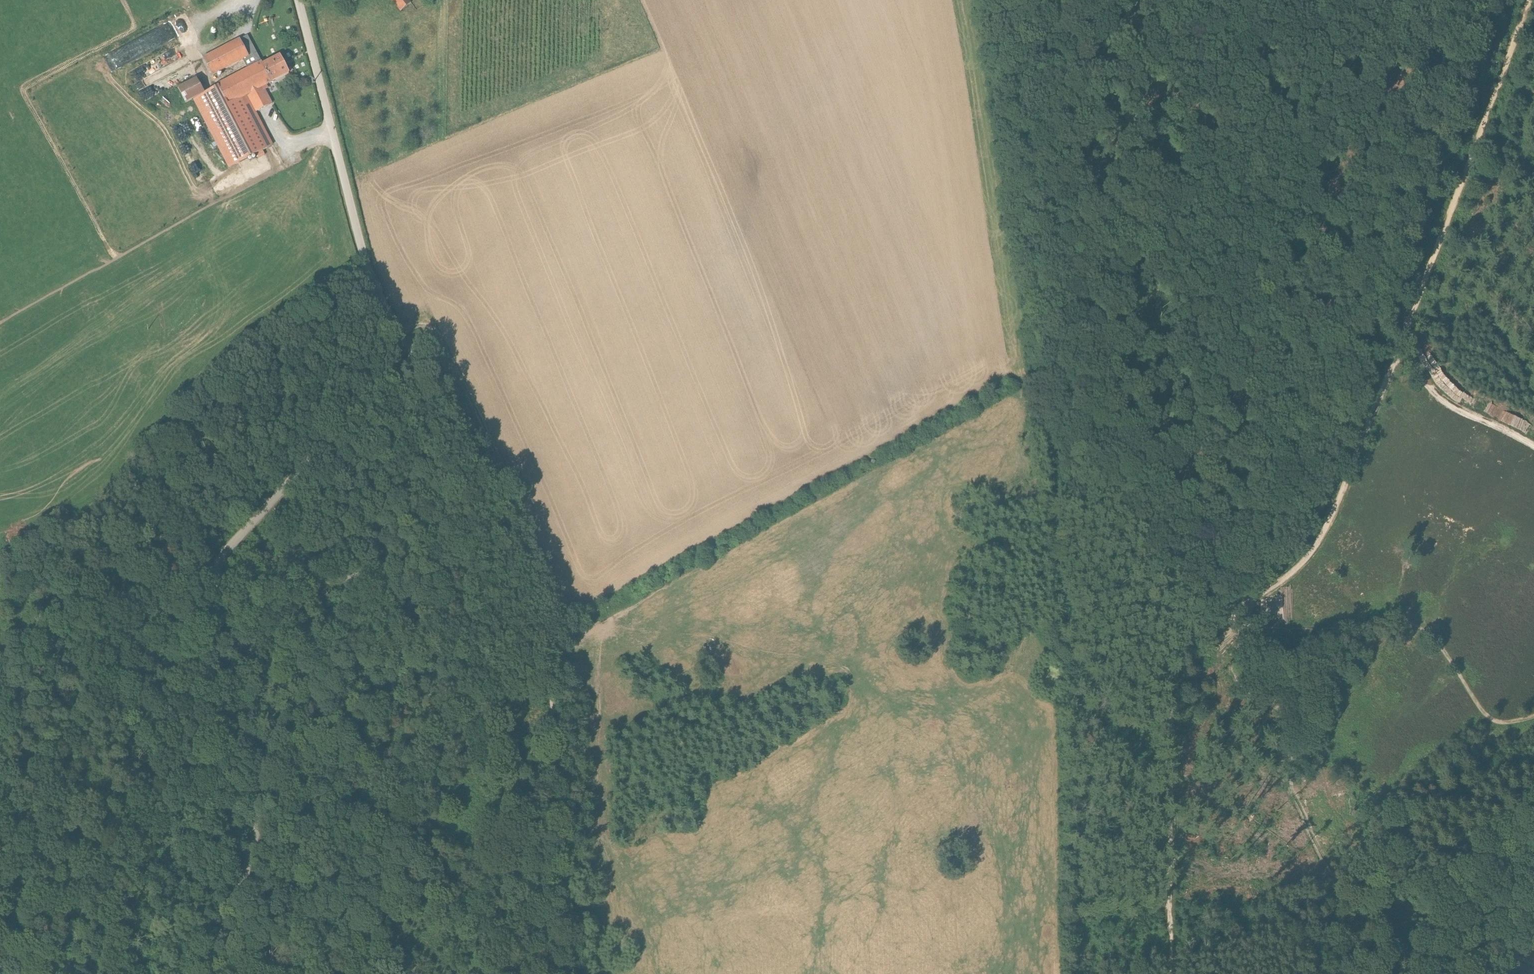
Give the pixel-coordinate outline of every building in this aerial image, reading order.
[(400,12),(412,3),(410,0),(391,0),(400,12)] [(247,70),(261,63),(247,36),(240,40),(203,59),(212,78),(217,76),(219,75),(243,62),(247,70)] [(247,98),(256,113),(273,105),(265,91),(269,89),(267,86),(289,75),(280,57),(263,66),(261,63),(247,70),(217,86),(218,88),(228,106),(247,98)] [(193,101),(205,95),(197,80),(178,90),(185,105),(193,101)] [(205,95),(193,101),(228,169),(254,156),(256,155),(262,151),(273,146),(256,113),(247,98),(228,106),(218,88),(205,95)]
